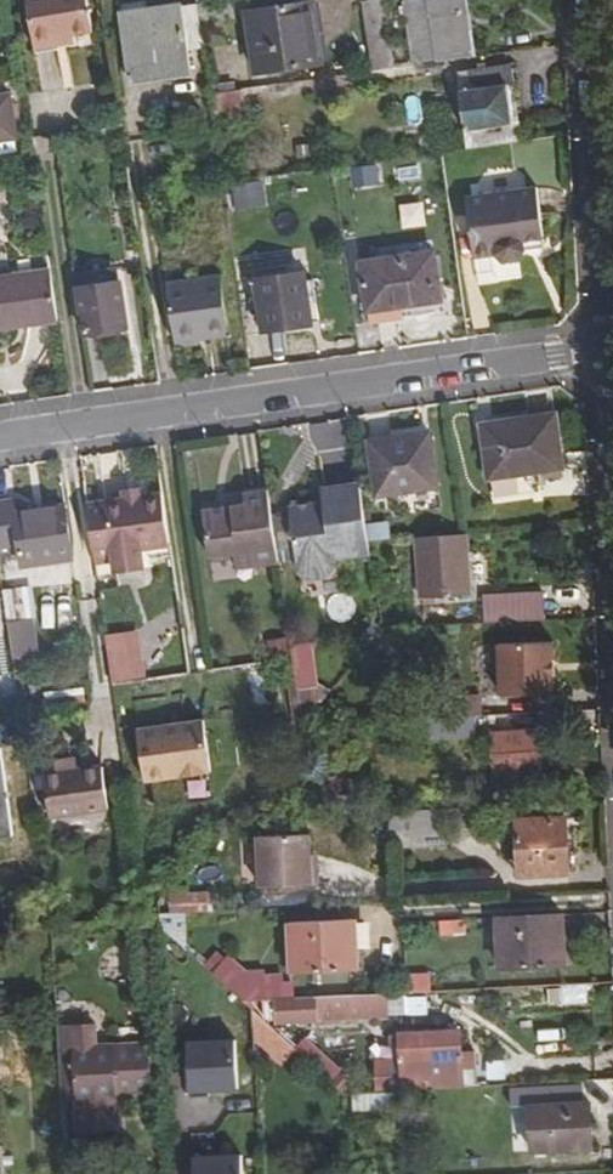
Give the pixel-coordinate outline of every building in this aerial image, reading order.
[(57,49),(56,42),(70,40),(92,37),(86,0),(25,0),(33,52),(57,49)] [(390,64),(382,0),(359,0),(369,67),(390,64)] [(439,57),(467,53),(459,0),(404,0),(412,56),(438,53),(439,57)] [(231,23),(228,1),(195,6),(199,28),(231,23)] [(246,13),(253,71),(318,61),(318,59),(310,60),(307,41),(315,40),(310,4),(246,13)] [(180,7),(120,18),(129,81),(189,72),(180,7)] [(70,47),(70,40),(56,42),(57,49),(70,47)] [(318,59),(315,40),(307,41),(310,60),(318,59)] [(455,87),(463,145),(518,138),(515,118),(509,119),(504,80),(510,79),(507,61),(465,66),(468,85),(455,87)] [(245,112),(242,86),(208,91),(212,117),(245,112)] [(0,96),(0,141),(11,139),(4,96),(0,96)] [(234,184),(235,209),(268,208),(267,183),(234,184)] [(536,184),(465,194),(474,254),(496,250),(503,258),(519,255),(524,246),(544,242),(536,184)] [(408,200),(401,222),(423,230),(431,208),(408,200)] [(430,249),(358,258),(367,317),(417,310),(415,298),(435,296),(430,249)] [(17,304),(56,298),(51,263),(12,269),(17,304)] [(302,278),(301,270),(255,276),(262,327),(308,321),(305,301),(313,300),(311,277),(302,278)] [(220,273),(166,281),(175,339),(227,332),(220,273)] [(121,280),(78,287),(84,332),(126,326),(121,280)] [(551,408),(478,421),(487,473),(559,460),(551,408)] [(364,438),(373,492),(432,484),(426,430),(364,438)] [(311,505),(288,507),(295,570),(306,577),(323,576),(332,565),(332,557),(366,552),(364,536),(356,480),(319,485),(320,500),(321,508),(312,509),(311,505)] [(123,488),(124,496),(141,493),(140,486),(123,488)] [(244,502),(225,504),(201,508),(207,554),(232,551),(250,548),(251,558),(275,555),(266,487),(242,490),(243,496),(244,502)] [(140,546),(168,542),(161,490),(141,493),(124,496),(87,501),(94,561),(112,558),(114,570),(143,566),(140,546)] [(16,544),(18,556),(68,549),(70,549),(64,503),(61,504),(11,511),(9,498),(0,499),(0,545),(16,544)] [(321,508),(320,500),(287,505),(288,507),(311,505),(312,509),(321,508)] [(466,593),(463,531),(456,532),(457,553),(433,554),(432,533),(414,534),(417,595),(466,593)] [(457,553),(456,532),(432,533),(433,554),(457,553)] [(250,548),(232,551),(233,560),(251,558),(250,548)] [(4,585),(8,616),(25,614),(21,583),(4,585)] [(485,589),(484,618),(548,620),(550,591),(485,589)] [(8,616),(9,618),(26,622),(25,614),(8,616)] [(30,623),(26,622),(9,618),(4,616),(6,633),(10,656),(33,653),(30,623)] [(145,628),(109,631),(113,679),(149,676),(145,628)] [(495,640),(496,692),(551,691),(550,641),(495,640)] [(288,644),(290,655),(293,686),(314,683),(308,642),(288,644)] [(326,689),(314,683),(293,686),(299,723),(300,721),(326,689)] [(440,693),(440,714),(466,713),(477,712),(476,691),(440,693)] [(466,713),(440,714),(416,715),(418,735),(467,733),(466,713)] [(137,728),(144,776),(208,767),(201,719),(137,728)] [(535,728),(488,731),(491,786),(511,785),(510,769),(538,767),(535,728)] [(14,836),(10,750),(0,751),(0,837),(14,836)] [(40,764),(43,776),(75,771),(74,759),(40,764)] [(75,771),(43,776),(49,817),(108,808),(103,767),(75,771)] [(443,809),(399,811),(400,842),(436,840),(443,826),(443,809)] [(515,873),(573,869),(573,848),(563,848),(561,815),(512,818),(515,873)] [(312,881),(311,861),(304,861),(303,850),(302,831),(253,834),(255,883),(312,881)] [(170,892),(172,912),(215,910),(213,889),(170,892)] [(553,942),(552,913),(494,916),(496,966),(560,963),(559,942),(553,942)] [(469,934),(468,917),(441,918),(441,934),(469,934)] [(346,921),(287,922),(289,972),(351,969),(352,947),(346,947),(346,921)] [(410,971),(409,991),(434,991),(434,971),(410,971)] [(357,992),(357,1013),(382,1011),(381,991),(357,992)] [(357,992),(313,995),(314,1014),(357,1013),(357,992)] [(393,1011),(429,1012),(430,994),(394,993),(393,1011)] [(92,1022),(54,1024),(57,1095),(72,1095),(73,1125),(114,1123),(113,1091),(149,1090),(147,1040),(92,1041),(92,1022)] [(401,1088),(460,1085),(459,1067),(468,1067),(467,1052),(458,1052),(457,1031),(391,1033),(391,1044),(399,1044),(400,1059),(375,1061),(376,1090),(401,1088)] [(189,1090),(250,1088),(249,1035),(188,1037),(189,1090)] [(513,1076),(513,1057),(493,1057),(494,1076),(513,1076)] [(524,1088),(525,1102),(560,1100),(560,1087),(524,1088)] [(402,1107),(401,1088),(376,1090),(342,1092),(342,1094),(343,1112),(402,1107)] [(560,1100),(525,1102),(527,1147),(588,1144),(586,1099),(560,1100)] [(255,1150),(195,1151),(195,1173),(256,1173),(255,1150)]
